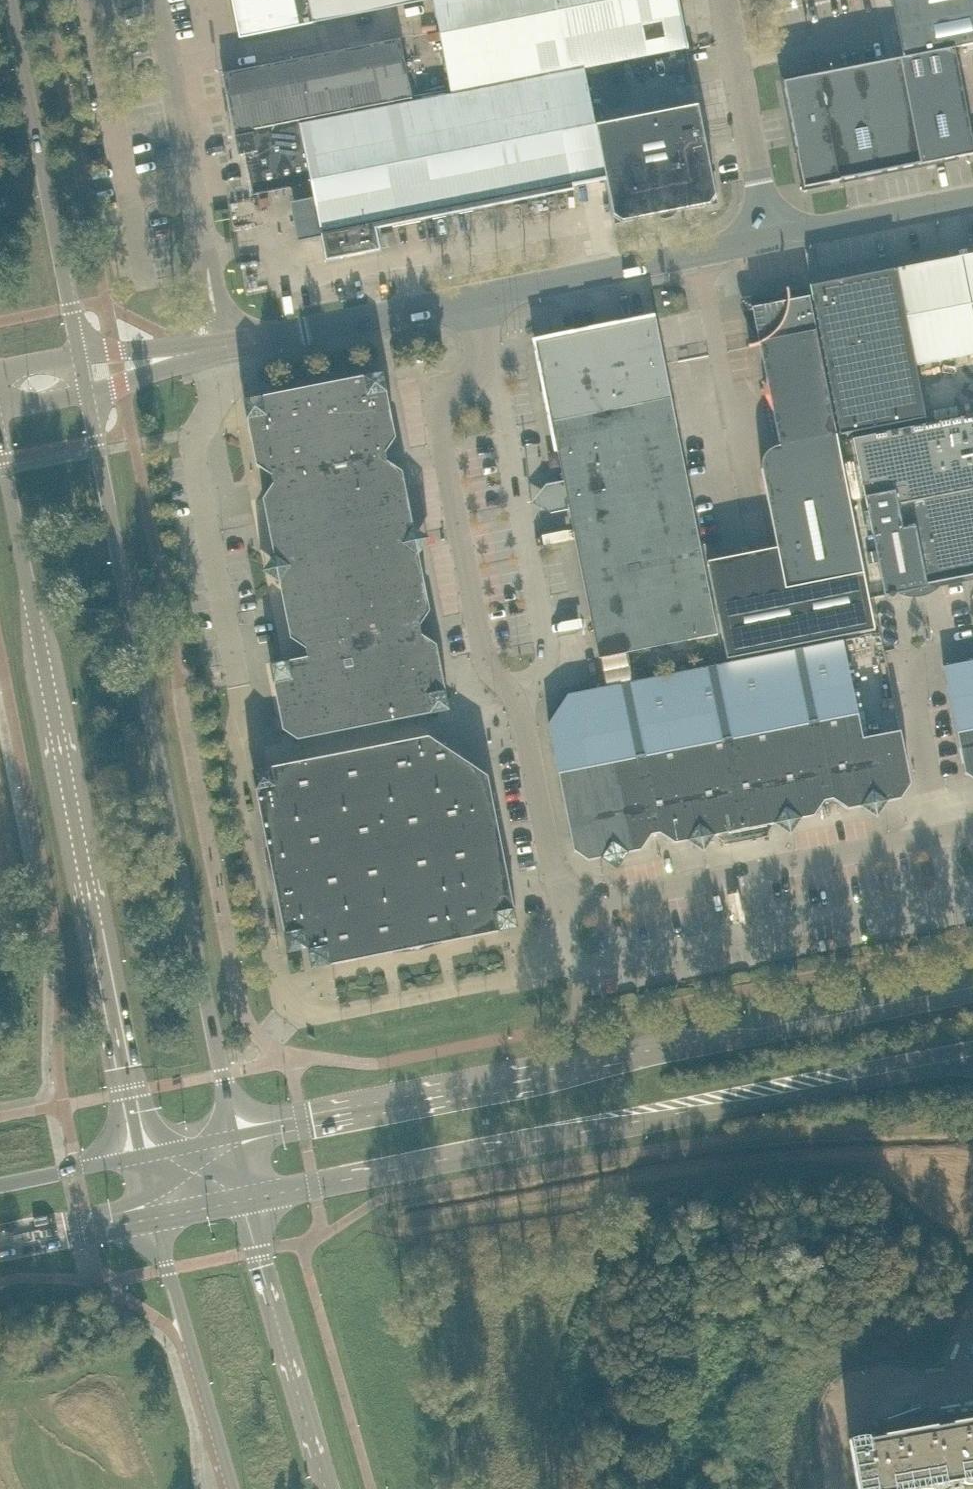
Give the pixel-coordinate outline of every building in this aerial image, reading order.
[(298,26),(314,23),(309,0),(233,0),(241,37),(298,26)] [(295,202),(302,240),(322,236),(323,240),(324,240),(327,260),(380,249),(380,248),(376,228),(386,226),(574,189),(573,186),(562,132),(551,75),(688,48),(684,28),(681,13),(678,0),(434,0),(452,94),(350,114),(300,124),(301,128),(312,183),(312,184),(315,198),(295,202)] [(314,23),(428,2),(428,0),(309,0),(314,23)] [(884,17),(896,15),(904,57),(904,58),(931,53),(955,48),(959,48),(972,44),(972,0),(880,0),(884,17)] [(235,133),(412,98),(401,39),(224,74),(235,133)] [(969,155),(972,154),(972,141),(955,48),(931,53),(904,58),(904,57),(901,58),(916,136),(920,153),(922,164),(969,155)] [(805,187),(817,185),(922,164),(920,153),(916,136),(901,58),(784,81),(805,187)] [(716,196),(700,110),(699,105),(562,132),(573,186),(606,179),(613,216),(622,222),(657,216),(656,211),(675,208),(676,212),(710,205),(716,196)] [(312,184),(312,183),(301,128),(255,137),(254,133),(236,137),(240,155),(246,154),(254,195),(312,184)] [(957,257),(972,336),(972,254),(957,257)] [(917,364),(917,365),(972,354),(972,336),(957,257),(898,269),(917,364)] [(917,364),(898,269),(898,268),(811,285),(813,295),(828,373),(840,434),(925,418),(926,418),(916,364),(917,364)] [(786,589),(859,574),(864,573),(825,376),(810,297),(810,296),(755,307),(754,307),(752,307),(753,309),(780,446),(777,447),(774,448),(771,449),(768,451),(766,454),(764,456),(763,459),(762,463),(762,466),(763,469),(762,469),(786,589)] [(719,635),(665,363),(656,318),(538,342),(566,481),(600,657),(688,639),(689,640),(719,635)] [(396,438),(388,396),(387,392),(384,372),(364,376),(364,377),(263,397),(263,396),(243,400),(247,420),(248,419),(257,465),(272,475),(274,485),(264,499),(266,513),(405,486),(403,472),(388,462),(386,453),(396,438)] [(845,457),(857,454),(885,596),(928,587),(927,583),(972,574),(972,415),(842,441),(845,457)] [(414,527),(405,486),(266,513),(275,555),(263,572),(280,583),(291,638),(304,647),(357,637),(352,612),(427,597),(419,555),(431,539),(414,527)] [(446,691),(437,645),(422,635),(420,626),(430,611),(427,597),(352,612),(357,637),(304,647),(308,649),(309,657),(290,661),(289,661),(270,664),(274,684),(283,730),(298,740),(430,714),(431,714),(450,711),(446,691)] [(900,731),(862,739),(843,640),(604,687),(631,821),(651,835),(660,833),(675,843),(715,835),(723,841),(724,845),(769,836),(768,832),(774,824),(814,816),(824,801),(833,799),(848,809),(901,799),(910,784),(900,731)] [(943,665),(965,773),(972,779),(972,659),(943,665)] [(651,835),(631,821),(604,687),(569,694),(549,724),(574,850),(589,860),(641,850),(651,835)] [(438,742),(429,736),(272,767),(257,791),(265,834),(265,843),(265,851),(267,859),(269,868),(271,876),(275,883),(284,932),(332,964),(393,952),(401,953),(410,952),(418,951),(426,949),(434,946),(442,943),(498,932),(514,908),(488,776),(480,770),(480,769),(469,762),(469,763),(448,749),(449,748),(438,741),(438,742)] [(852,1447),(859,1488),(872,1488),(972,1471),(972,1425),(852,1447)]
